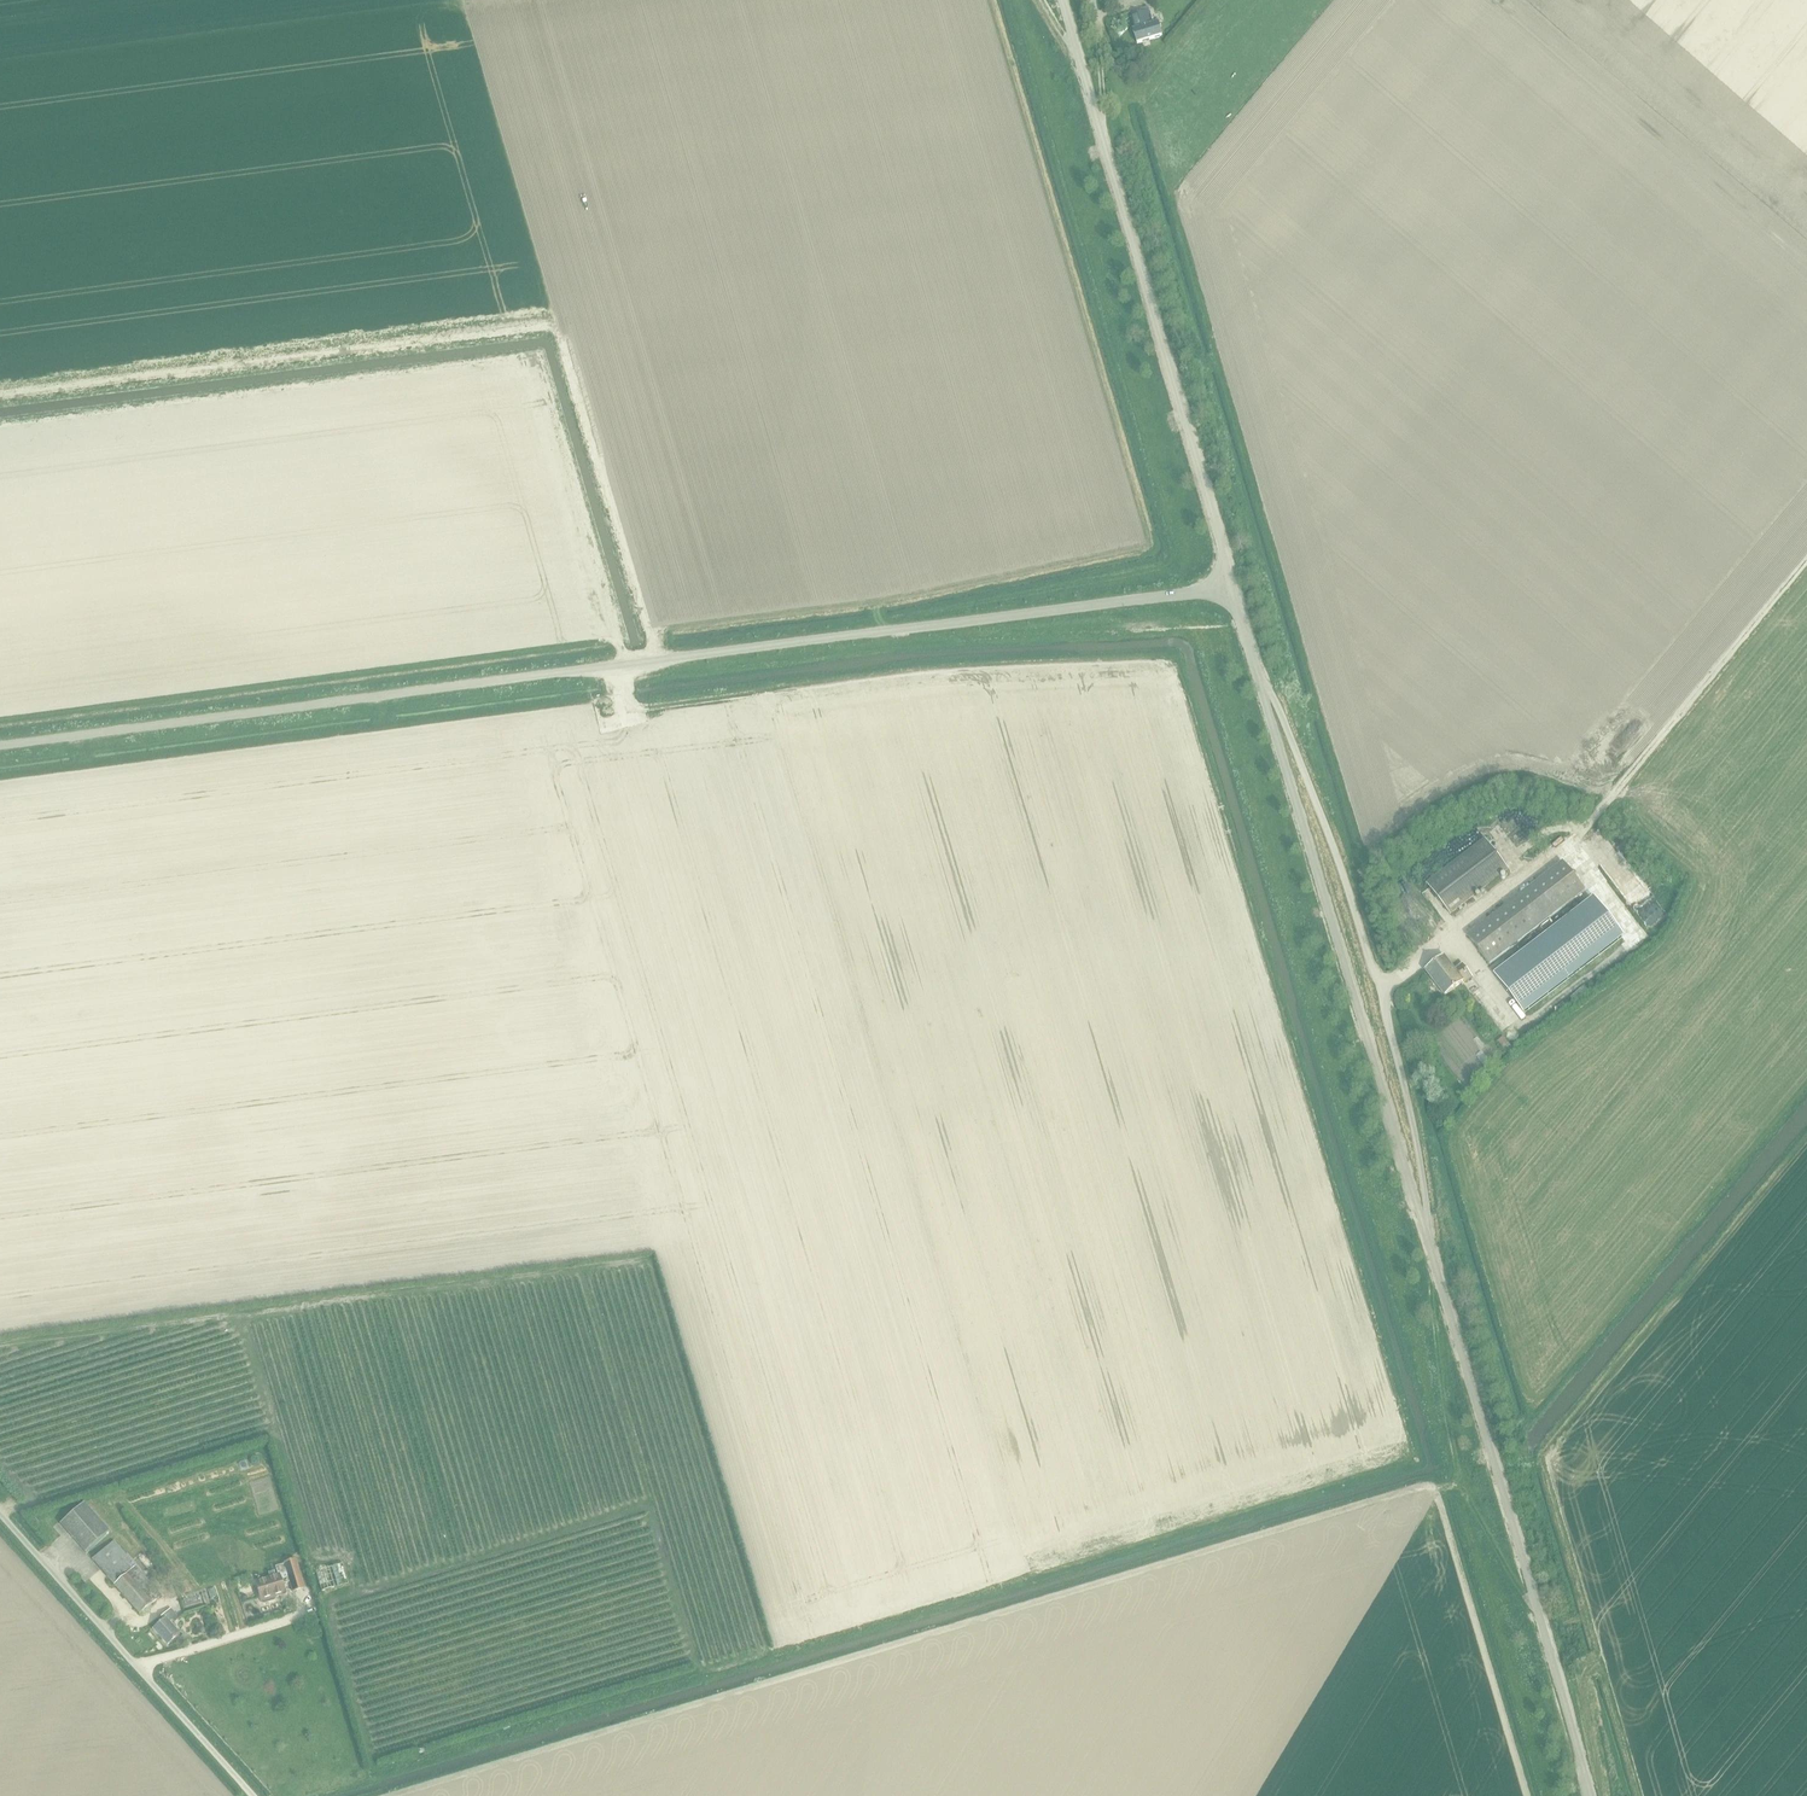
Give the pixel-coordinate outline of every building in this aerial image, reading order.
[(1151,20),(1150,17),(1147,8),(1137,11),(1138,15),(1131,17),(1135,30),(1133,31),(1136,41),(1160,33),(1156,19),(1151,20)] [(1484,838),(1426,883),(1450,913),(1508,868),(1484,838)] [(1488,963),(1584,889),(1562,860),(1466,935),(1488,963)] [(1591,898),(1495,973),(1525,1011),(1621,937),(1591,898)] [(1444,956),(1426,970),(1444,993),(1462,979),(1464,981),(1471,976),(1462,964),(1455,970),(1444,956)] [(84,1501),(60,1522),(85,1551),(110,1530),(84,1501)] [(114,1539),(92,1558),(138,1612),(160,1593),(114,1539)] [(284,1592),(281,1583),(289,1580),(292,1590),(302,1587),(293,1558),(283,1561),(283,1562),(274,1565),(277,1574),(254,1581),(260,1601),(262,1602),(273,1599),(275,1596),(274,1595),(284,1592)] [(314,1569),(320,1589),(347,1581),(341,1561),(314,1569)] [(172,1618),(174,1621),(180,1616),(171,1606),(162,1614),(164,1616),(153,1626),(167,1642),(180,1631),(170,1620),(172,1618)]
